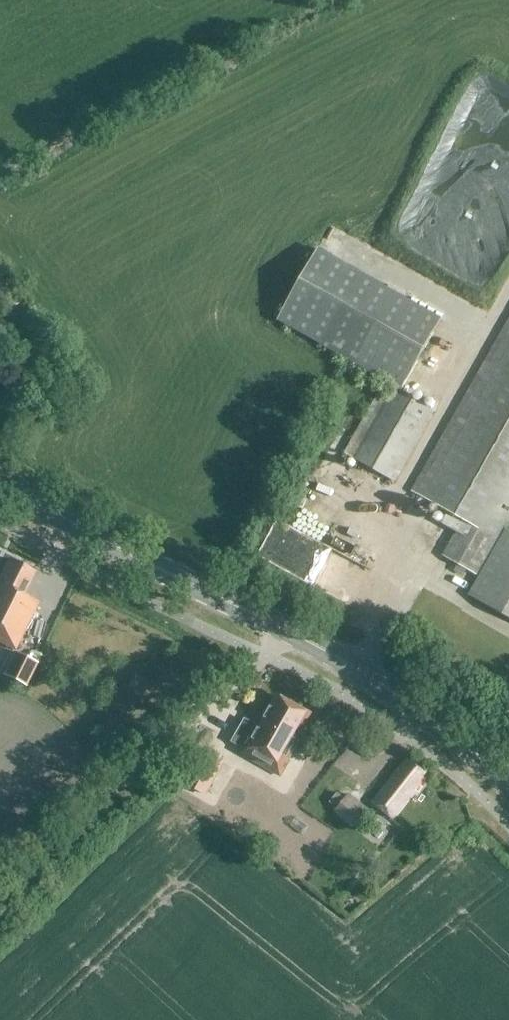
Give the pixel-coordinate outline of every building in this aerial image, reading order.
[(440,320),(317,250),(277,321),(400,391),(440,320)] [(8,281),(0,272),(0,290),(8,281)] [(411,492),(448,513),(441,524),(456,532),(442,557),(478,577),(468,595),(508,619),(508,530),(506,529),(508,524),(508,318),(411,492)] [(392,388),(352,459),(394,482),(433,412),(392,388)] [(7,560),(0,576),(0,643),(15,650),(38,602),(24,596),(35,573),(7,560)] [(13,652),(2,674),(25,685),(36,663),(13,652)] [(246,751),(243,756),(276,775),(310,715),(277,697),(259,729),(244,721),(232,743),(246,751)] [(410,761),(373,805),(391,820),(413,795),(411,793),(427,775),(410,761)] [(367,810),(349,794),(334,813),(353,828),(367,810)]
